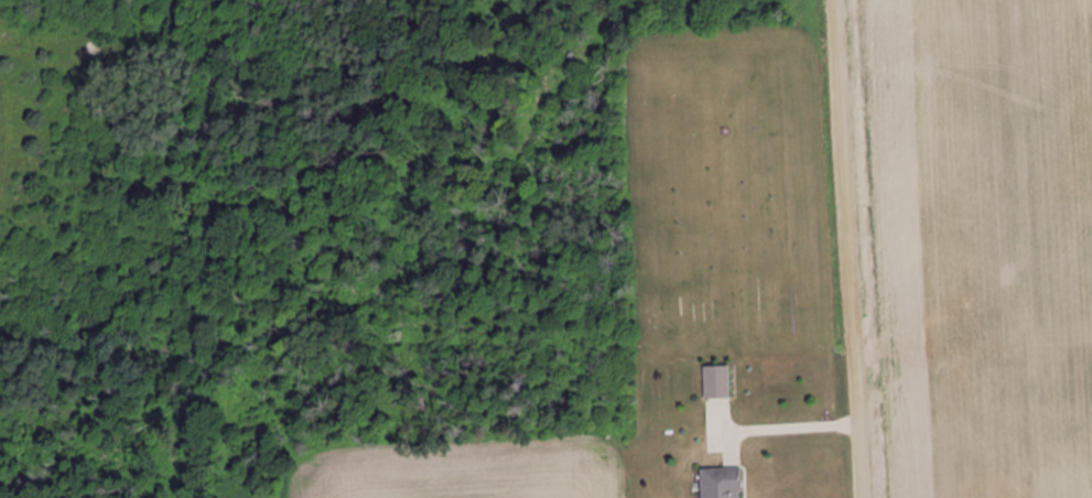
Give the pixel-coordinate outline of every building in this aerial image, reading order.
[(740,469),(701,469),(701,497),(740,497),(740,469)]
